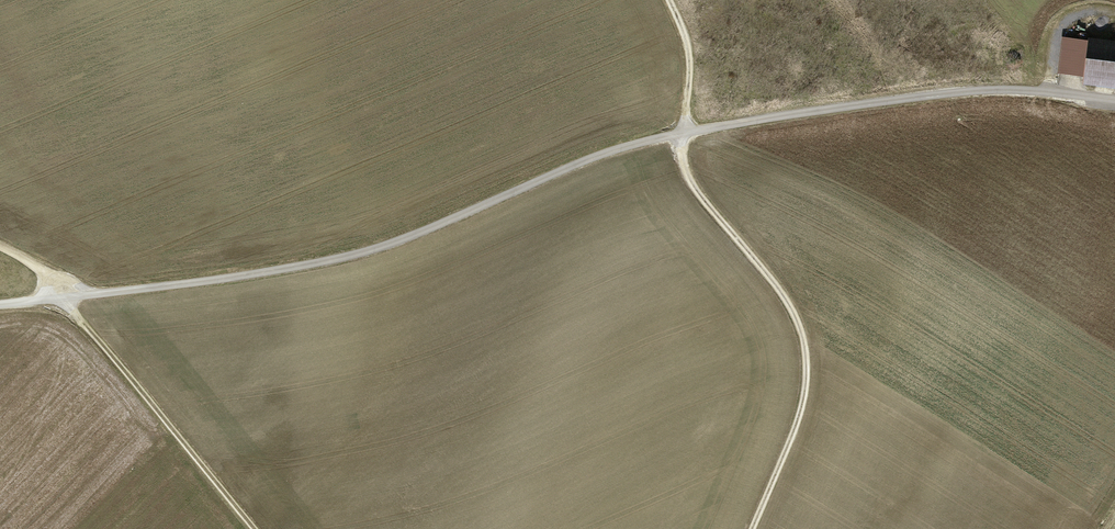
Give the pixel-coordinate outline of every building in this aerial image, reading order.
[(1064,37),(1060,74),(1091,77),(1091,85),(1114,87),(1114,42),(1064,37)]
